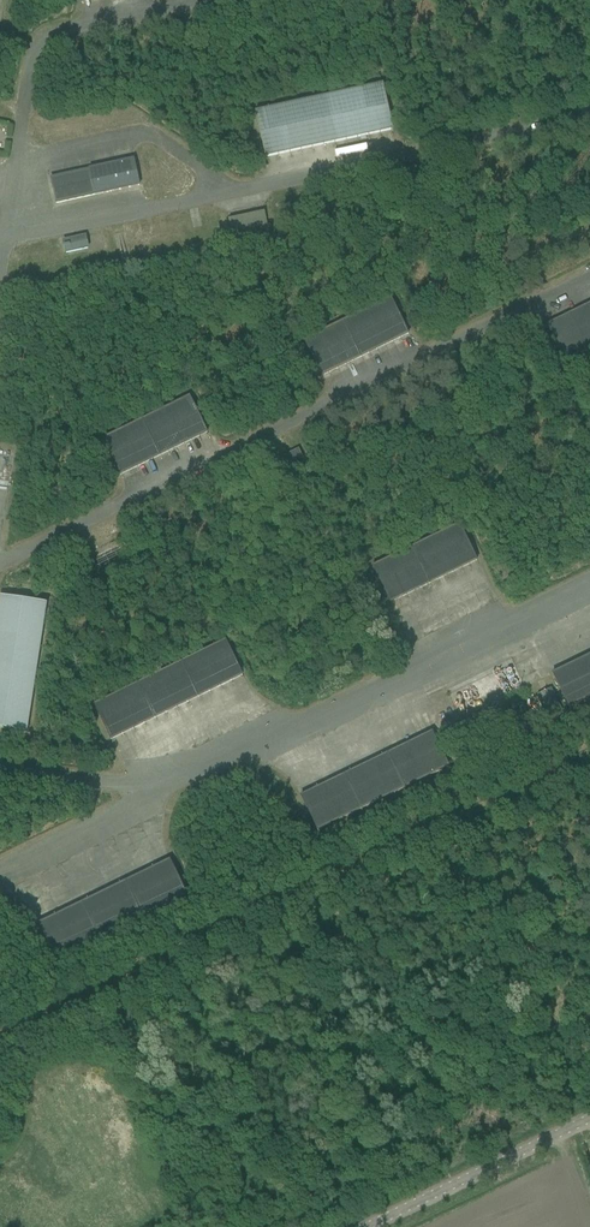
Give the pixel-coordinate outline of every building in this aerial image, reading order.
[(267,159),(395,131),(385,85),(257,113),(267,159)] [(89,157),(52,166),(54,173),(91,163),(89,157)] [(141,187),(135,161),(90,171),(91,171),(52,180),(57,205),(96,196),(141,187)] [(266,213),(230,221),(232,233),(269,225),(266,213)] [(89,249),(87,237),(65,242),(68,254),(89,249)] [(317,366),(320,372),(323,378),(410,335),(404,324),(404,323),(398,312),(399,312),(398,311),(392,299),(306,342),(311,353),(311,354),(312,354),(317,365),(317,366)] [(548,326),(554,338),(553,338),(554,339),(560,350),(559,350),(559,351),(560,350),(566,362),(589,350),(589,306),(548,326)] [(116,464),(119,471),(122,476),(209,434),(203,422),(203,421),(197,410),(198,410),(197,409),(197,410),(191,398),(105,440),(110,452),(110,453),(111,453),(116,464),(116,465),(116,464)] [(300,451),(278,462),(282,469),(304,459),(300,451)] [(380,580),(386,591),(385,592),(386,592),(392,604),(478,561),(473,550),(473,549),(472,549),(467,538),(467,537),(461,525),(374,568),(380,580),(379,580),(380,580)] [(28,733),(48,604),(2,597),(0,609),(0,729),(28,733)] [(113,741),(244,677),(239,665),(238,665),(233,654),(234,654),(233,654),(227,642),(96,706),(102,718),(101,718),(101,719),(102,718),(107,729),(107,730),(107,729),(113,741)] [(554,674),(559,686),(559,687),(560,687),(565,697),(564,697),(565,698),(571,709),(589,699),(589,657),(554,674)] [(551,689),(538,695),(549,719),(562,712),(551,689)] [(466,729),(473,726),(471,721),(463,724),(466,729)] [(445,756),(445,755),(450,753),(445,742),(440,745),(440,744),(439,744),(433,733),(302,797),(308,808),(307,809),(308,809),(313,819),(313,820),(314,820),(319,831),(450,767),(445,756)] [(177,872),(174,867),(171,861),(40,925),(45,936),(45,937),(46,937),(51,947),(50,948),(51,948),(57,959),(188,896),(182,884),(183,884),(183,883),(182,884),(177,873),(177,872)]
